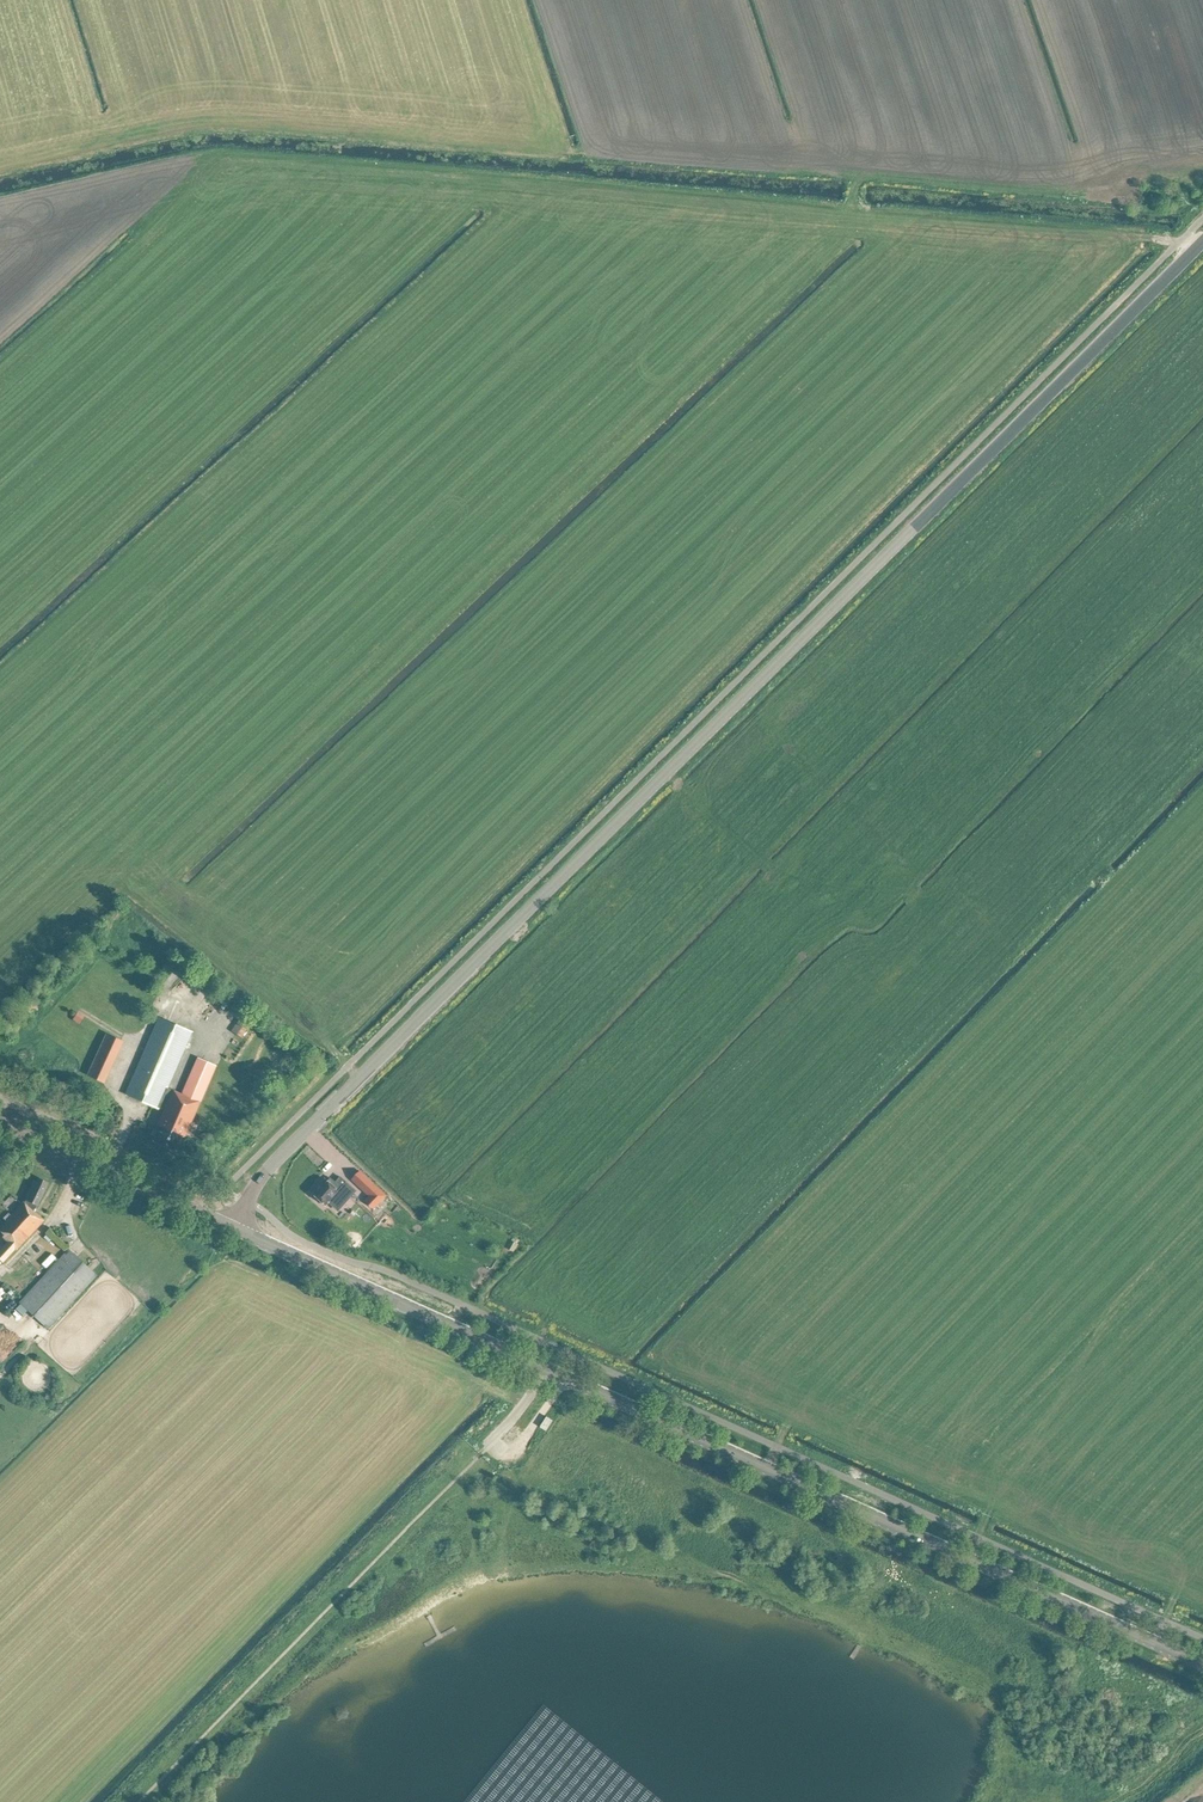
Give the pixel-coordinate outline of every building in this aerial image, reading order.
[(81,1024),(85,1016),(77,1011),(72,1019),(81,1024)] [(171,1091),(166,1089),(191,1031),(158,1017),(125,1093),(158,1108),(158,1107),(163,1109),(157,1124),(159,1125),(158,1128),(153,1126),(149,1134),(155,1136),(153,1140),(175,1150),(182,1135),(184,1136),(200,1100),(198,1100),(202,1091),(204,1092),(215,1065),(197,1058),(182,1093),(181,1092),(181,1093),(172,1089),(171,1091)] [(114,1061),(123,1041),(105,1033),(96,1053),(114,1061)] [(373,1209),(386,1195),(359,1170),(350,1179),(368,1195),(363,1200),(373,1209)] [(337,1190),(345,1181),(340,1176),(334,1182),(330,1177),(327,1181),(324,1178),(318,1185),(319,1186),(312,1194),(324,1205),(337,1190)] [(38,1178),(36,1182),(34,1181),(26,1199),(27,1200),(25,1202),(0,1229),(0,1231),(4,1234),(2,1236),(7,1241),(0,1249),(0,1260),(2,1262),(15,1248),(16,1249),(44,1220),(34,1210),(38,1205),(47,1182),(38,1178)] [(47,1328),(96,1275),(68,1248),(19,1301),(47,1328)] [(547,1416),(540,1426),(546,1430),(553,1419),(547,1416)]
